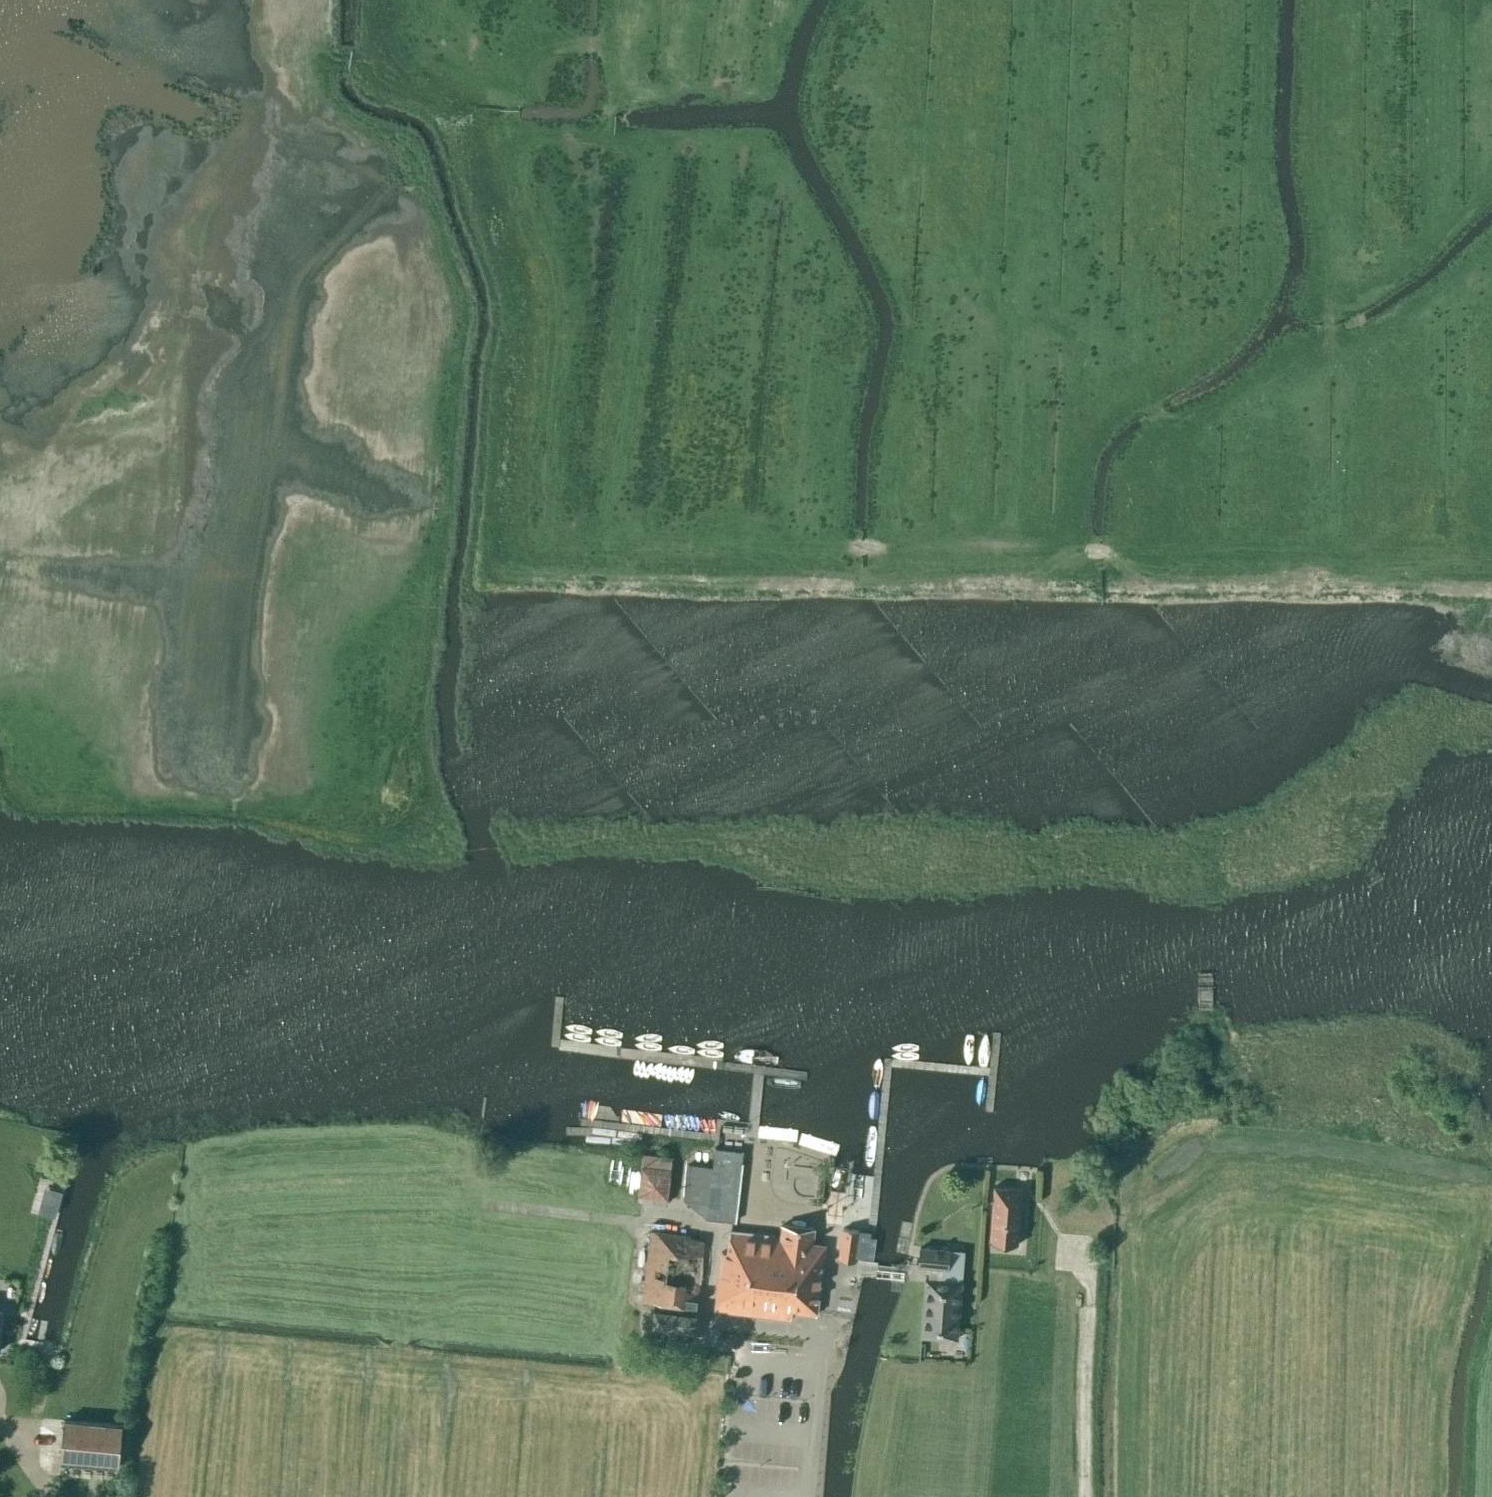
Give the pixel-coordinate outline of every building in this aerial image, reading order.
[(706,1217),(735,1221),(743,1149),(714,1145),(712,1165),(687,1163),(682,1198),(706,1219),(706,1217)] [(1018,1242),(1022,1188),(994,1186),(990,1240),(989,1240),(989,1241),(1018,1243),(1018,1242)] [(42,1195),(37,1211),(55,1215),(59,1199),(54,1198),(42,1195)] [(793,1311),(816,1314),(824,1244),(812,1243),(814,1227),(782,1223),(781,1235),(731,1229),(728,1252),(722,1251),(714,1309),(792,1318),(793,1311)] [(871,1235),(870,1231),(843,1227),(839,1258),(855,1260),(857,1245),(870,1247),(871,1235)] [(651,1332),(692,1337),(704,1239),(690,1237),(690,1234),(651,1230),(642,1300),(655,1301),(651,1332)] [(962,1281),(943,1279),(945,1267),(948,1267),(949,1248),(921,1246),(919,1264),(934,1266),(933,1278),(926,1278),(921,1334),(957,1338),(962,1281)] [(119,1461),(122,1424),(64,1419),(61,1456),(119,1461)]
